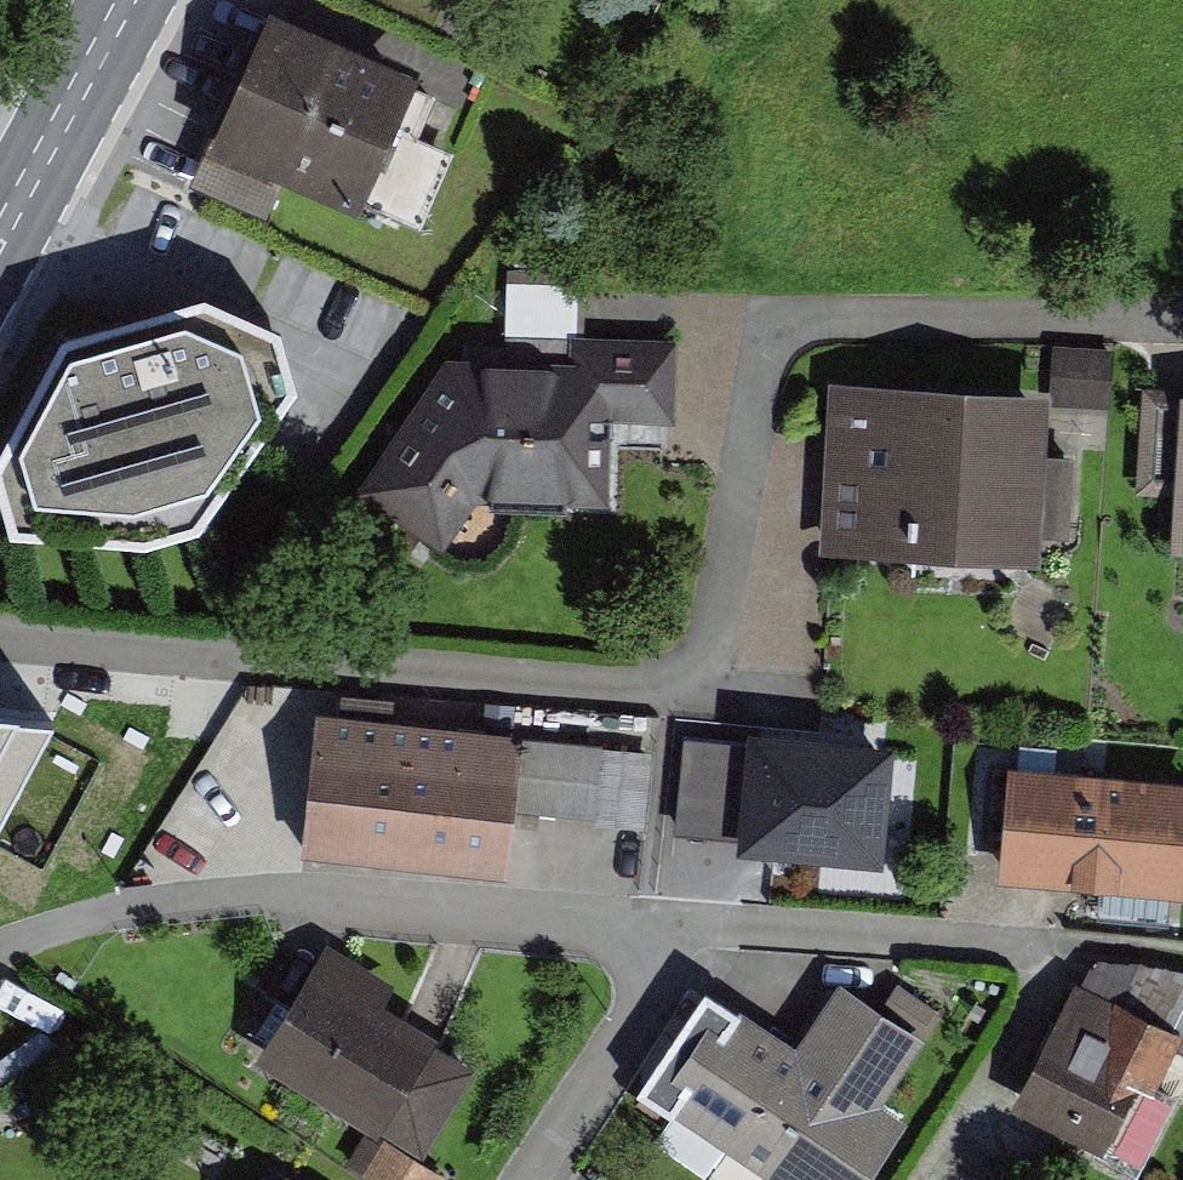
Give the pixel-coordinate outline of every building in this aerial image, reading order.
[(412,82),(269,19),(219,132),(296,166),(362,195),(412,82)] [(412,82),(362,195),(426,223),(430,214),(451,165),(458,150),(425,136),(443,95),(412,82)] [(296,166),(219,132),(197,181),(274,214),(296,166)] [(473,343),(473,362),(585,366),(586,338),(587,307),(588,276),(519,274),(517,345),(473,343)] [(10,532),(147,543),(198,530),(299,386),(284,329),(208,295),(64,337),(0,455),(0,494),(10,532)] [(448,542),(484,489),(620,493),(622,415),(684,416),(686,341),(586,338),(585,366),(473,362),(454,362),(368,487),(448,542)] [(1115,350),(1065,348),(1062,396),(1113,399),(1115,350)] [(1043,401),(855,392),(848,541),(1035,550),(1036,532),(1040,456),(1043,401)] [(1150,488),(1182,489),(1182,401),(1155,400),(1150,488)] [(1036,532),(1077,534),(1080,458),(1040,456),(1036,532)] [(317,843),(516,863),(522,806),(528,740),(529,737),(445,728),(447,710),(334,699),(333,715),(330,715),(317,843)] [(905,742),(759,728),(748,849),(894,863),(905,742)] [(612,748),(528,740),(522,806),(608,813),(612,748)] [(658,751),(612,748),(608,813),(607,822),(653,825),(658,751)] [(1182,886),(1182,791),(1018,779),(1011,873),(1036,875),(1182,886)] [(290,1059),(449,1152),(497,1070),(398,1012),(408,994),(349,960),(290,1059)] [(1099,960),(1084,988),(1180,1038),(1182,1039),(1182,972),(1099,960)] [(910,984),(895,1006),(928,1028),(943,1006),(910,984)] [(1114,1139),(1154,1063),(1164,1068),(1180,1038),(1084,988),(1029,1094),(1114,1139)] [(686,1097),(695,1103),(669,1138),(719,1174),(746,1138),(806,1178),(804,1179),(860,1179),(909,1107),(889,1092),(925,1039),(858,993),(812,1060),(743,1014),(686,1097)] [(367,1162),(397,1179),(462,1179),(464,1176),(387,1129),(367,1162)]
